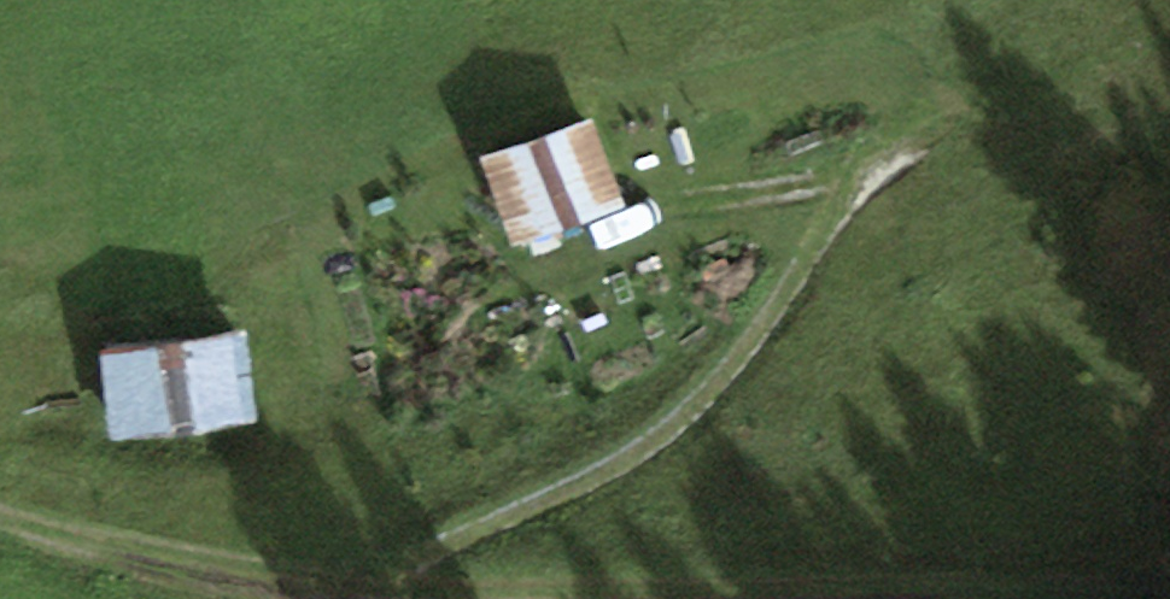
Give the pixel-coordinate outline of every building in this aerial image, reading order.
[(609,124),(490,162),(520,255),(639,216),(609,124)] [(257,332),(102,357),(116,444),(271,420),(257,332)]
